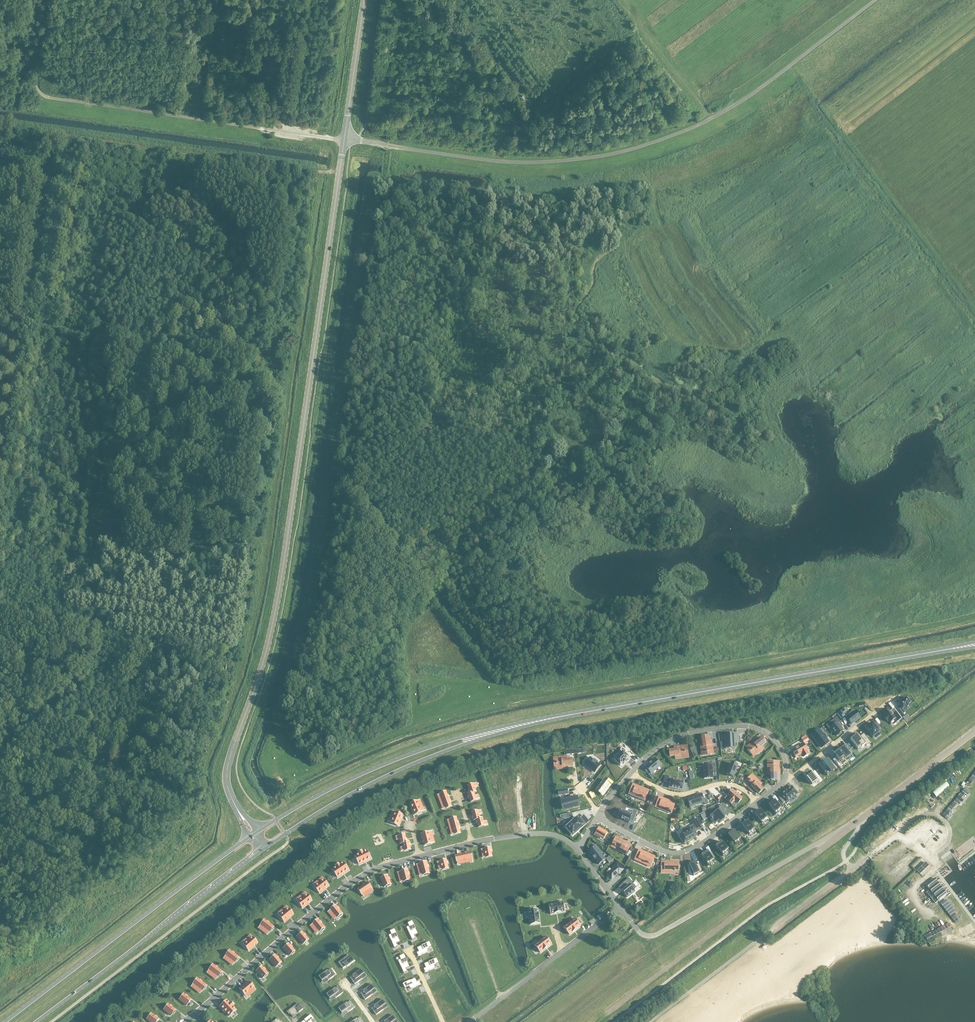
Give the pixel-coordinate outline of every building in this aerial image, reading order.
[(906,698),(898,704),(901,708),(899,710),(902,715),(905,712),(903,709),(910,703),(906,698)] [(889,709),(883,714),(885,717),(884,718),(887,722),(888,721),(890,723),(894,720),(896,723),(902,719),(895,710),(891,712),(889,709)] [(855,712),(847,719),(851,724),(860,718),(855,712)] [(837,717),(830,722),(833,726),(830,728),(833,731),(837,736),(843,731),(838,724),(840,722),(837,717)] [(870,725),(866,728),(872,737),(879,732),(877,730),(880,728),(876,723),(874,725),(872,724),(870,725)] [(820,732),(813,737),(822,748),(825,745),(825,746),(826,745),(826,744),(828,743),(820,732)] [(737,734),(725,735),(726,749),(735,748),(734,741),(738,741),(737,734)] [(857,734),(850,740),(858,750),(865,744),(866,745),(869,743),(866,739),(863,741),(857,734)] [(713,748),(712,742),(709,743),(707,736),(701,737),(702,743),(701,743),(703,752),(706,752),(708,752),(708,751),(710,751),(710,754),(714,754),(713,752),(713,748)] [(746,747),(748,749),(751,748),(752,749),(751,750),(752,751),(753,750),(755,753),(762,747),(762,746),(766,743),(762,738),(757,742),(755,740),(746,747)] [(803,744),(792,751),(796,757),(807,750),(803,744)] [(839,752),(835,755),(840,760),(841,759),(847,754),(848,754),(847,753),(851,750),(847,744),(839,750),(840,751),(839,752)] [(684,749),(687,749),(687,745),(675,747),(676,750),(669,751),(669,757),(675,756),(675,757),(685,756),(684,753),(685,753),(685,751),(684,751),(684,749)] [(620,750),(623,752),(615,761),(620,766),(623,763),(626,761),(625,760),(628,757),(624,753),(626,751),(623,748),(620,750)] [(567,766),(573,765),(572,759),(565,760),(565,756),(554,757),(554,761),(557,761),(557,763),(556,763),(556,764),(557,764),(558,768),(567,767),(567,766)] [(594,759),(593,760),(590,758),(584,765),(593,772),(595,769),(596,770),(600,765),(597,763),(598,762),(594,759)] [(649,764),(646,767),(651,773),(648,775),(652,779),(655,777),(652,773),(657,768),(660,765),(654,759),(651,762),(649,764)] [(824,761),(819,766),(827,776),(833,771),(830,767),(831,766),(830,764),(828,765),(824,761)] [(736,762),(735,765),(731,763),(727,774),(733,777),(737,766),(740,768),(741,764),(736,762)] [(770,775),(771,780),(777,780),(777,773),(780,773),(779,762),(776,762),(776,765),(774,765),(774,764),(772,764),(772,765),(769,765),(769,775),(770,775)] [(713,778),(712,774),(716,774),(715,763),(708,764),(708,766),(703,767),(704,779),(713,778)] [(810,782),(812,785),(817,780),(813,774),(807,778),(810,782)] [(665,776),(664,782),(668,782),(670,783),(669,788),(682,790),(684,782),(671,779),(671,780),(669,779),(669,776),(665,776)] [(749,781),(750,782),(748,783),(746,781),(743,783),(751,791),(754,789),(759,794),(763,790),(759,786),(760,785),(753,778),(751,781),(750,780),(749,781)] [(603,780),(596,790),(602,794),(609,785),(603,780)] [(932,793),(936,797),(950,786),(946,781),(932,793)] [(467,786),(470,793),(470,794),(474,792),(474,793),(476,792),(473,784),(467,786)] [(781,796),(779,798),(783,803),(786,801),(786,802),(797,794),(792,787),(781,795),(781,796)] [(642,790),(640,789),(640,790),(635,788),(634,789),(632,788),(629,794),(632,795),(633,794),(641,797),(641,798),(643,799),(643,798),(645,799),(648,791),(643,789),(642,790)] [(723,793),(727,796),(728,795),(732,799),(730,802),(732,804),(734,801),(737,804),(741,799),(732,791),(729,793),(726,790),(723,793)] [(438,798),(440,802),(449,799),(446,791),(440,794),(441,797),(438,798)] [(470,794),(470,793),(468,794),(471,802),(477,800),(474,793),(474,792),(470,794)] [(701,795),(688,799),(690,805),(693,804),(694,805),(704,802),(705,804),(708,803),(706,798),(703,799),(701,795)] [(566,800),(562,801),(564,810),(568,809),(579,806),(577,797),(566,800)] [(452,807),(449,799),(440,802),(442,807),(444,806),(446,809),(452,807)] [(412,809),(414,815),(422,812),(420,808),(423,807),(420,800),(417,801),(410,804),(412,807),(412,809)] [(774,800),(768,804),(776,814),(781,810),(774,800)] [(675,803),(669,801),(669,803),(667,802),(667,803),(661,801),(661,802),(658,801),(656,807),(659,808),(659,806),(668,810),(669,811),(670,810),(672,811),(675,803)] [(724,819),(723,818),(726,816),(722,811),(726,808),(722,805),(719,807),(721,809),(711,817),(716,824),(718,822),(720,823),(724,819)] [(621,810),(618,817),(629,822),(630,820),(633,821),(637,812),(633,810),(631,814),(621,810)] [(762,824),(767,820),(760,810),(754,814),(762,824)] [(401,820),(400,820),(401,818),(403,815),(396,812),(395,812),(393,811),(390,818),(393,819),(391,823),(399,826),(401,820)] [(480,819),(480,818),(478,811),(472,812),(474,821),(476,820),(480,819)] [(704,812),(696,816),(701,825),(704,824),(702,822),(704,821),(707,819),(704,812)] [(449,828),(458,825),(456,817),(450,819),(451,822),(448,823),(449,828)] [(571,833),(574,830),(576,832),(583,825),(576,817),(571,822),(572,823),(567,828),(571,833)] [(476,820),(478,827),(484,826),(482,818),(480,818),(480,819),(476,820)] [(684,834),(680,836),(684,844),(689,841),(692,839),(697,837),(695,832),(702,829),(696,819),(692,821),(696,828),(693,830),(693,829),(688,831),(687,829),(683,831),(684,834)] [(742,825),(749,835),(754,831),(747,821),(742,825)] [(458,825),(449,828),(451,832),(453,831),(454,835),(461,833),(458,825)] [(599,828),(595,833),(604,838),(607,833),(599,828)] [(741,840),(733,830),(728,834),(735,844),(741,840)] [(430,836),(429,832),(421,834),(422,840),(423,840),(424,842),(424,845),(432,844),(432,843),(434,842),(433,835),(430,836)] [(400,844),(403,843),(407,842),(406,840),(406,839),(405,834),(399,836),(399,840),(400,844)] [(624,851),(623,853),(625,854),(628,848),(626,847),(627,845),(622,843),(622,842),(620,841),(621,840),(616,837),(612,844),(614,846),(615,847),(615,846),(624,851)] [(715,846),(723,855),(728,851),(721,841),(715,846)] [(403,843),(403,847),(404,851),(411,850),(410,845),(409,844),(409,842),(407,842),(403,843)] [(484,849),(481,850),(482,855),(485,854),(486,858),(492,856),(490,848),(484,849)] [(594,849),(589,853),(593,857),(592,858),(594,860),(595,860),(599,865),(605,860),(600,853),(599,855),(594,849)] [(359,854),(355,856),(359,865),(364,862),(366,861),(371,859),(367,850),(363,852),(362,851),(358,853),(359,854)] [(707,851),(701,855),(707,864),(713,860),(712,859),(715,857),(712,852),(709,854),(707,851)] [(463,854),(465,863),(470,862),(469,859),(472,858),(471,852),(463,854)] [(638,854),(635,859),(638,861),(639,859),(647,863),(647,864),(649,864),(651,864),(654,857),(649,855),(648,856),(646,855),(646,856),(641,853),(640,855),(638,854)] [(465,863),(463,854),(455,856),(457,862),(460,861),(461,864),(465,863)] [(437,863),(438,867),(441,866),(442,869),(442,870),(448,868),(447,863),(447,862),(446,860),(440,861),(440,862),(437,863)] [(665,866),(662,866),(662,872),(665,872),(665,870),(674,870),(674,871),(676,871),(676,870),(678,870),(678,862),(672,862),(672,863),(670,863),(670,861),(670,860),(665,860),(665,861),(665,866)] [(336,867),(332,870),(338,878),(342,875),(344,873),(349,870),(343,862),(340,865),(339,864),(335,866),(336,867)] [(418,870),(421,869),(422,875),(425,875),(429,874),(430,873),(428,867),(427,865),(427,862),(419,864),(417,865),(418,870)] [(694,862),(689,865),(690,868),(694,876),(703,871),(699,863),(696,865),(694,862)] [(613,868),(606,874),(611,879),(620,871),(620,872),(623,869),(617,863),(612,867),(613,868)] [(920,874),(929,866),(925,863),(917,871),(920,874)] [(403,882),(406,881),(406,882),(410,881),(409,880),(410,880),(409,874),(408,873),(407,870),(400,872),(397,873),(399,877),(401,876),(403,882)] [(387,875),(380,878),(384,887),(387,886),(387,887),(391,885),(390,885),(391,884),(389,879),(388,878),(387,875)] [(318,884),(315,887),(320,893),(325,890),(324,889),(326,888),(329,885),(324,880),(322,877),(316,882),(318,884)] [(623,883),(622,884),(623,885),(623,884),(627,888),(623,891),(625,894),(624,894),(625,894),(627,897),(632,894),(630,892),(636,887),(629,878),(623,883)] [(926,885),(929,890),(926,893),(935,904),(947,894),(934,878),(926,885)] [(358,890),(357,890),(360,893),(362,895),(367,891),(369,894),(373,891),(371,889),(372,888),(368,882),(365,884),(363,885),(358,889),(358,890)] [(300,899),(297,901),(297,902),(302,908),(307,905),(307,904),(308,903),(311,900),(307,894),(306,895),(304,892),(299,897),(300,899)] [(563,902),(549,905),(551,914),(565,912),(563,902)] [(331,916),(333,914),(336,918),(337,918),(339,917),(340,917),(342,915),(342,914),(343,914),(339,909),(338,908),(336,905),(330,910),(328,912),(331,916)] [(282,913),(279,916),(284,922),(289,918),(288,918),(290,916),(293,914),(288,908),(288,909),(286,906),(280,911),(282,913)] [(529,911),(530,925),(540,923),(538,910),(529,911)] [(313,930),(315,928),(319,932),(321,930),(322,931),(325,929),(324,928),(325,927),(321,923),(320,922),(318,919),(312,924),(313,924),(310,926),(313,930)] [(581,926),(575,919),(564,927),(570,935),(581,926)] [(262,931),(264,929),(269,932),(269,933),(271,930),(271,931),(274,928),(273,928),(273,927),(268,923),(267,922),(264,920),(259,926),(260,926),(258,928),(262,931)] [(410,926),(407,928),(407,927),(406,927),(412,940),(413,940),(412,940),(415,938),(414,935),(418,933),(416,929),(412,922),(408,923),(410,926)] [(398,937),(394,930),(390,931),(392,934),(389,936),(389,935),(388,935),(395,948),(398,946),(396,943),(400,942),(398,937)] [(302,932),(296,937),(302,944),(308,939),(305,935),(304,934),(302,932)] [(246,942),(243,945),(249,951),(253,947),(253,946),(254,945),(257,943),(252,937),(250,935),(244,940),(246,942)] [(535,945),(540,953),(551,944),(546,937),(535,945)] [(429,943),(429,942),(422,946),(422,945),(421,946),(417,948),(419,952),(417,953),(418,956),(427,952),(427,951),(427,952),(425,949),(427,948),(431,946),(429,943)] [(288,944),(283,948),(289,956),(291,954),(292,954),(294,952),(294,951),(295,951),(291,947),(290,946),(288,944)] [(227,962),(229,959),(234,963),(236,961),(237,962),(239,959),(238,958),(239,957),(233,953),(232,952),(229,950),(225,956),(223,959),(227,962)] [(275,955),(269,960),(275,967),(281,962),(278,958),(277,957),(275,955)] [(404,973),(407,972),(406,969),(409,967),(407,962),(408,962),(407,962),(404,955),(400,957),(401,960),(398,961),(398,960),(398,961),(404,973)] [(346,957),(338,963),(343,969),(347,966),(347,967),(355,962),(352,957),(348,960),(346,957)] [(436,959),(429,962),(428,962),(429,962),(424,964),(426,968),(424,969),(425,972),(424,972),(425,972),(434,968),(433,965),(434,965),(438,963),(436,959)] [(210,976),(212,974),(217,977),(217,978),(219,975),(220,976),(222,973),(221,972),(222,972),(217,968),(215,967),(212,964),(208,970),(208,971),(206,973),(210,976)] [(262,966),(256,971),(262,978),(264,976),(265,977),(268,975),(267,974),(268,973),(264,970),(263,968),(262,966)] [(327,971),(319,977),(322,981),(326,978),(328,981),(336,976),(331,969),(327,972),(327,971)] [(354,976),(350,978),(355,985),(362,979),(360,977),(364,974),(361,969),(353,975),(354,976)] [(195,990),(197,987),(201,991),(202,991),(203,989),(204,990),(206,987),(206,986),(206,985),(201,981),(200,980),(197,978),(192,984),(193,984),(191,987),(195,990)] [(415,978),(411,980),(410,980),(410,981),(403,984),(405,988),(409,986),(410,985),(412,988),(411,988),(411,989),(421,984),(420,984),(419,981),(417,982),(415,978)] [(245,995),(248,992),(250,994),(255,990),(253,988),(254,987),(249,981),(244,985),(244,984),(239,988),(245,995)] [(364,991),(361,994),(365,1000),(373,995),(371,992),(375,989),(372,985),(364,991)] [(335,989),(327,994),(330,999),(334,996),(336,999),(343,993),(339,987),(335,990),(335,989)] [(179,1000),(186,1005),(191,999),(183,994),(179,1000)] [(226,1000),(219,1007),(229,1016),(236,1010),(232,1006),(233,1006),(230,1002),(229,1003),(226,1000)] [(376,1006),(372,1009),(376,1015),(384,1010),(382,1007),(386,1004),(383,1000),(375,1006),(376,1006)] [(347,1003),(339,1009),(342,1013),(346,1010),(348,1013),(355,1008),(351,1001),(347,1004),(347,1003)] [(163,1010),(171,1016),(172,1013),(173,1014),(175,1011),(175,1010),(168,1004),(163,1010)] [(298,1007),(296,1004),(287,1012),(289,1015),(290,1014),(293,1017),(298,1013),(303,1009),(300,1005),(298,1007)] [(151,1013),(146,1019),(150,1021),(156,1021),(159,1019),(151,1013)]
